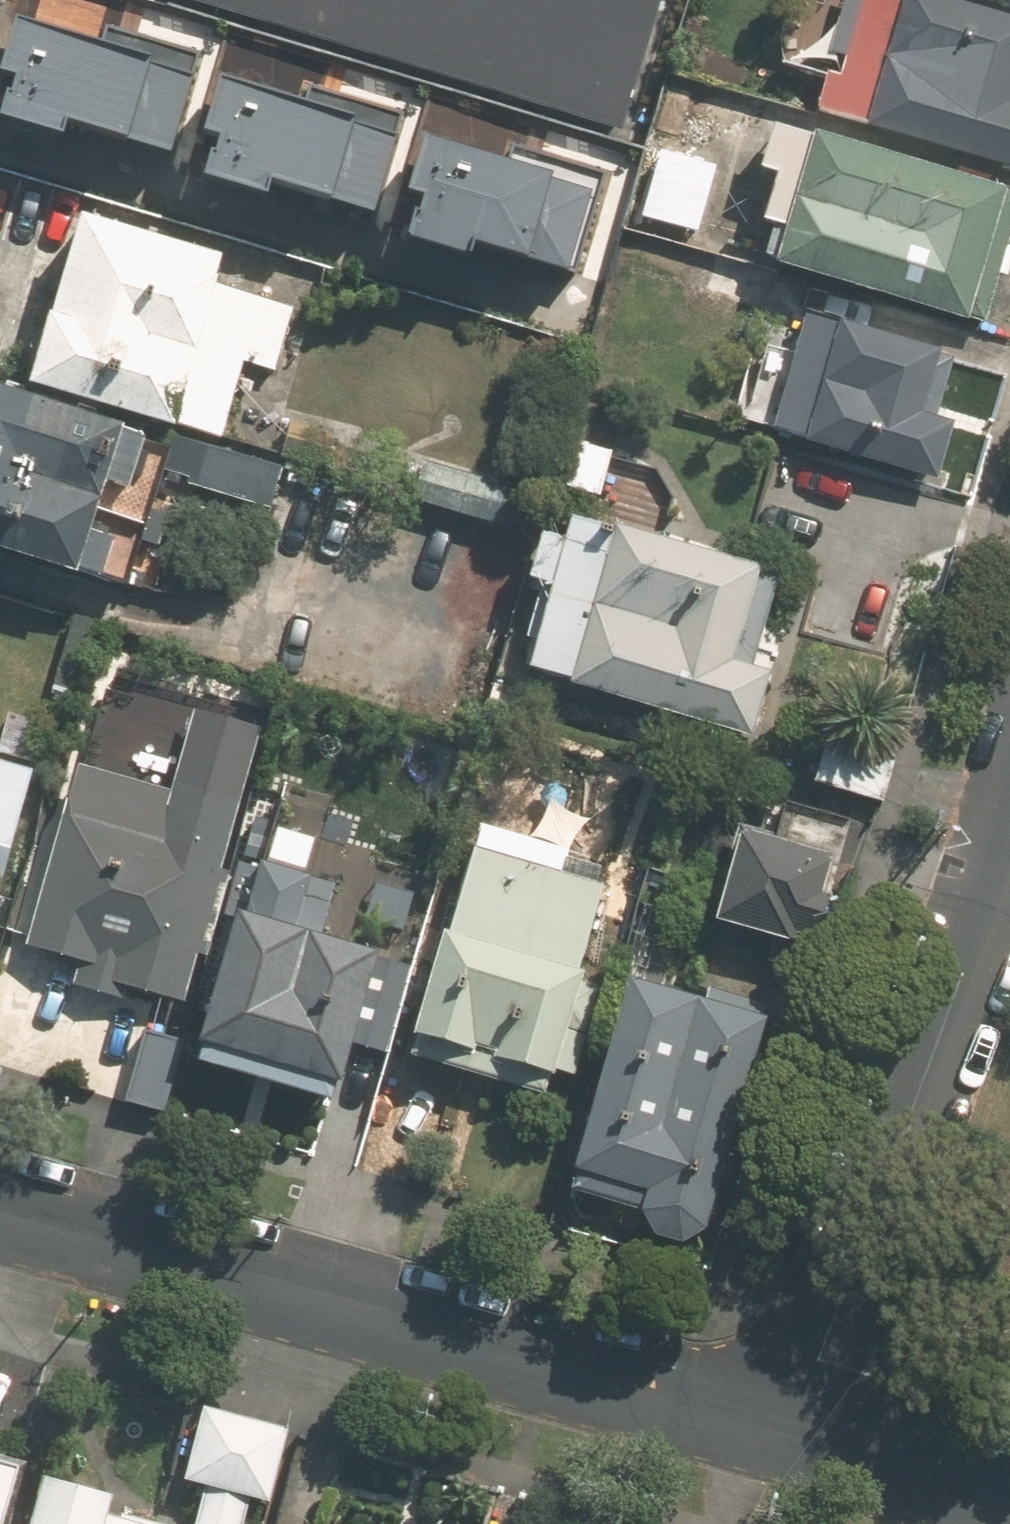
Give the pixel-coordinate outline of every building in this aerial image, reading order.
[(618,109),(651,0),(254,0),(618,109)] [(952,0),(901,0),(900,2),(894,0),(845,0),(812,108),(1009,168),(1009,17),(952,0)] [(70,115),(169,143),(190,71),(20,22),(6,68),(18,71),(6,111),(66,128),(70,115)] [(274,171),(373,199),(394,127),(223,78),(210,124),(221,127),(210,167),(270,184),(274,171)] [(1007,189),(813,135),(770,123),(758,165),(775,169),(760,223),(773,226),(763,263),(776,267),(970,321),(1007,189)] [(477,230),(576,259),(597,186),(427,137),(413,183),(425,186),(413,226),(473,243),(477,230)] [(228,251),(84,210),(33,388),(177,429),(228,251)] [(801,312),(790,352),(762,345),(746,403),(774,411),(767,436),(935,481),(969,357),(801,312)] [(190,488),(270,513),(282,473),(169,438),(0,385),(0,553),(121,591),(125,579),(159,590),(190,488)] [(362,441),(299,414),(280,456),(343,483),(362,441)] [(517,484),(425,465),(417,506),(509,526),(517,484)] [(574,511),(568,532),(544,524),(529,574),(553,581),(526,669),(719,729),(747,737),(767,670),(752,665),(780,574),(574,511)] [(37,801),(47,770),(28,764),(43,718),(7,707),(0,731),(0,918),(37,801)] [(899,750),(828,729),(812,781),(883,803),(899,750)] [(197,963),(206,966),(233,870),(224,868),(253,763),(189,745),(170,811),(74,784),(27,949),(79,964),(73,988),(117,1000),(121,984),(186,1003),(197,963)] [(600,986),(577,979),(616,856),(478,812),(409,1031),(403,1049),(541,1092),(547,1074),(570,1081),(600,986)] [(382,951),(359,944),(360,941),(361,938),(362,935),(363,931),(364,928),(365,925),(365,921),(365,918),(365,914),(365,911),(365,908),(364,904),(363,901),(362,897),(361,894),(360,891),(358,888),(357,885),(355,882),(353,879),(351,876),(348,874),(346,871),(343,869),(341,867),(338,865),(335,863),(332,861),(329,860),(326,859),(323,857),(319,857),(316,856),(313,855),(309,855),(317,829),(279,818),(251,914),(238,910),(195,1065),(326,1102),(330,1085),(343,1088),(382,951)] [(840,848),(739,826),(719,920),(819,942),(840,848)] [(570,1178),(578,1181),(576,1190),(638,1209),(641,1200),(645,1201),(644,1204),(644,1207),(644,1210),(644,1213),(645,1216),(646,1218),(647,1221),(648,1224),(649,1226),(651,1229),(653,1231),(655,1233),(657,1235),(659,1236),(662,1238),(665,1239),(667,1240),(670,1241),(673,1242),(676,1242),(679,1242),(681,1242),(684,1242),(687,1241),(690,1240),(693,1239),(695,1238),(698,1237),(700,1235),(702,1233),(704,1231),(706,1229),(708,1227),(709,1224),(711,1221),(775,1010),(781,993),(704,970),(699,987),(635,967),(570,1178)] [(123,1105),(167,1114),(186,1027),(142,1018),(123,1105)] [(223,1411),(203,1407),(185,1486),(205,1491),(198,1523),(245,1523),(250,1501),(272,1506),(290,1426),(268,1421),(223,1411)] [(18,1469),(0,1465),(0,1523),(3,1523),(18,1469)] [(188,1515),(43,1476),(30,1523),(185,1523),(188,1515)]
